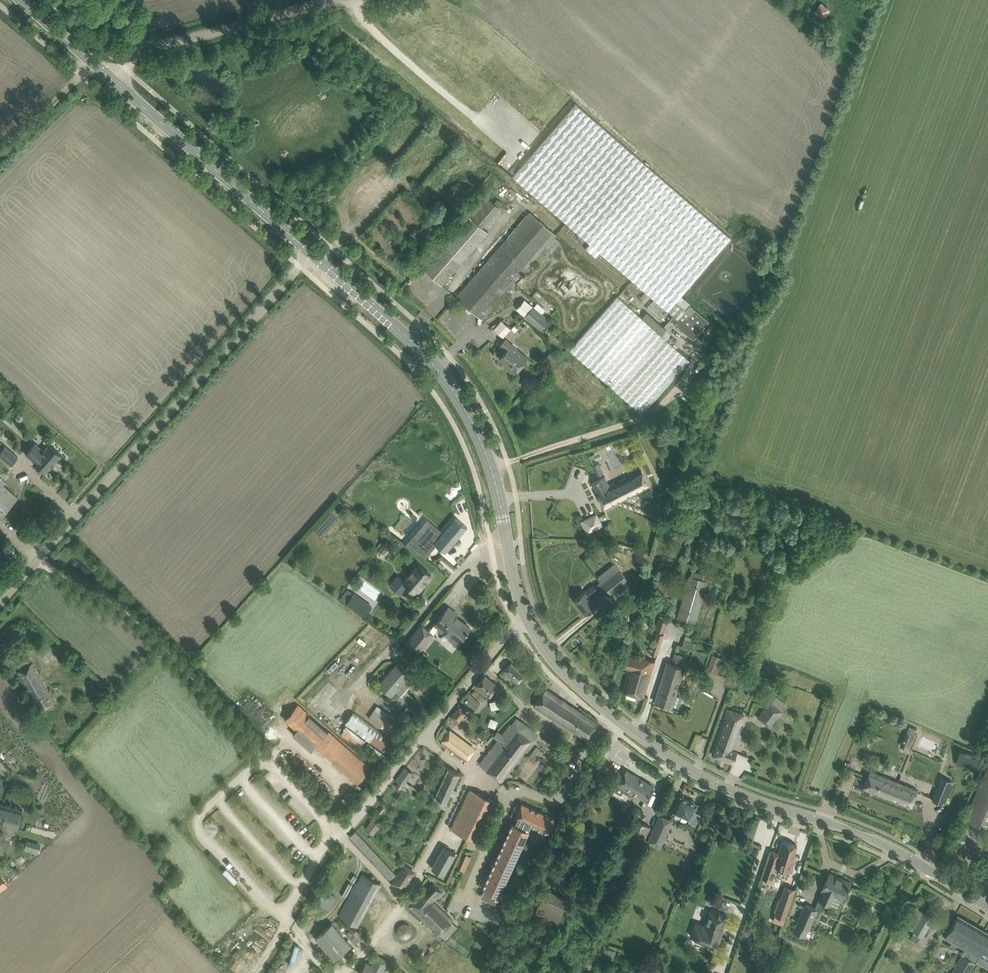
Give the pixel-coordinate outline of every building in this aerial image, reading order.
[(820,3),(814,10),(824,17),(829,10),(820,3)] [(600,251),(668,310),(731,237),(576,103),(513,175),(591,242),(600,251)] [(470,215),(430,260),(424,268),(442,284),(488,231),(483,226),(499,206),(486,195),(470,215)] [(463,288),(457,296),(483,318),(489,311),(506,292),(509,295),(514,289),(510,286),(523,272),(529,277),(537,268),(531,263),(544,247),(551,252),(560,241),(554,236),(556,233),(530,211),(505,240),(486,261),(484,264),(463,288)] [(591,242),(586,248),(596,256),(600,251),(591,242)] [(690,360),(642,317),(618,296),(570,350),(642,414),(690,360)] [(668,310),(678,318),(674,322),(693,339),(709,321),(690,304),(685,309),(676,301),(668,310)] [(525,315),(540,328),(548,319),(533,306),(525,315)] [(514,319),(511,314),(505,318),(508,323),(514,319)] [(553,317),(550,321),(555,326),(558,322),(553,317)] [(503,337),(511,327),(501,318),(492,327),(503,337)] [(528,358),(505,338),(500,344),(506,350),(499,358),(506,363),(504,365),(514,374),(521,366),(528,358)] [(551,352),(546,358),(552,363),(557,357),(551,352)] [(34,444),(32,446),(26,453),(35,460),(34,461),(46,472),(62,454),(50,443),(42,452),(34,444)] [(0,451),(0,455),(11,465),(18,456),(5,445),(0,451)] [(593,465),(598,475),(604,472),(599,462),(593,465)] [(641,470),(633,474),(636,481),(637,481),(638,483),(641,491),(649,486),(643,472),(641,470)] [(636,481),(633,474),(608,486),(604,479),(606,478),(605,476),(592,482),(597,491),(596,491),(606,509),(641,491),(638,483),(637,481),(636,481)] [(18,498),(10,491),(3,485),(0,482),(0,518),(18,498)] [(406,515),(396,526),(402,531),(411,520),(406,515)] [(430,524),(415,542),(426,552),(435,542),(446,551),(467,526),(455,516),(438,537),(436,535),(439,532),(430,524)] [(586,519),(581,522),(587,533),(592,531),(586,519)] [(406,543),(405,544),(419,553),(419,552),(420,552),(421,551),(409,540),(406,543)] [(382,544),(379,548),(380,550),(382,552),(384,552),(387,549),(387,546),(385,544),(382,544)] [(404,580),(398,575),(390,584),(400,593),(408,584),(416,592),(431,574),(418,563),(404,580)] [(602,595),(608,590),(611,593),(628,579),(619,568),(602,582),(601,581),(595,586),(593,584),(585,591),(574,599),(585,614),(596,605),(589,596),(598,589),(602,595)] [(690,575),(678,616),(696,622),(708,580),(702,579),(690,575)] [(346,602),(346,603),(365,616),(372,606),(354,592),(353,593),(345,587),(340,594),(343,596),(341,598),(346,602)] [(648,596),(645,604),(647,604),(647,605),(647,607),(653,609),(656,608),(657,604),(655,601),(655,598),(648,596)] [(448,606),(434,623),(458,642),(464,635),(471,627),(456,616),(453,613),(455,612),(448,606)] [(655,629),(664,632),(668,621),(659,618),(655,629)] [(421,624),(406,642),(414,649),(419,653),(434,634),(433,634),(429,631),(421,624)] [(650,653),(657,655),(664,634),(657,632),(650,653)] [(685,637),(683,644),(695,647),(696,640),(685,637)] [(62,647),(59,650),(54,654),(58,660),(54,663),(57,666),(70,656),(62,647)] [(706,669),(718,674),(724,658),(712,653),(706,669)] [(626,666),(630,668),(623,690),(644,697),(655,661),(630,654),(626,666)] [(748,670),(758,674),(763,662),(752,658),(748,670)] [(16,667),(21,676),(33,697),(32,698),(39,710),(57,701),(50,689),(49,690),(38,671),(30,659),(16,667)] [(379,684),(386,691),(391,695),(395,691),(399,695),(407,686),(403,682),(412,672),(407,667),(399,660),(387,675),(385,673),(384,675),(385,676),(379,684)] [(668,661),(658,691),(655,701),(672,707),(673,705),(679,707),(682,697),(676,695),(685,667),(668,661)] [(525,674),(511,662),(503,671),(517,683),(525,674)] [(477,687),(488,696),(497,684),(486,675),(477,687)] [(534,705),(542,711),(586,739),(597,722),(546,688),(534,705)] [(462,702),(473,711),(480,702),(470,693),(462,702)] [(775,721),(774,720),(777,716),(778,717),(783,711),(781,710),(786,703),(776,696),(771,702),(770,701),(757,718),(771,727),(775,721)] [(298,704),(285,719),(297,729),(293,733),(312,749),(316,745),(321,750),(358,782),(370,768),(334,736),(298,704)] [(423,711),(414,704),(411,708),(408,705),(397,718),(390,712),(389,714),(378,705),(369,717),(388,731),(398,719),(407,726),(410,728),(423,711)] [(450,717),(457,723),(467,712),(460,706),(450,717)] [(728,709),(715,744),(712,753),(733,761),(737,752),(732,750),(745,715),(728,709)] [(352,713),(344,724),(388,755),(396,744),(352,713)] [(480,763),(480,764),(487,770),(488,769),(502,781),(532,741),(530,740),(535,733),(520,721),(507,738),(502,734),(499,739),(498,739),(480,763)] [(909,725),(906,733),(914,736),(917,729),(909,725)] [(459,730),(457,734),(450,729),(449,730),(445,727),(438,736),(442,739),(441,740),(442,741),(441,742),(465,760),(476,748),(463,739),(466,736),(459,730)] [(568,758),(576,763),(583,751),(577,747),(574,751),(573,750),(568,758)] [(3,774),(8,770),(0,760),(0,770),(3,774)] [(434,788),(432,794),(436,796),(447,801),(450,793),(454,795),(455,795),(457,790),(457,789),(453,788),(460,773),(448,767),(448,768),(445,766),(442,771),(446,773),(438,790),(434,788)] [(965,818),(987,828),(987,766),(965,818)] [(618,784),(619,784),(615,790),(621,794),(623,791),(630,795),(632,791),(645,799),(654,786),(626,769),(618,784)] [(863,788),(911,807),(918,789),(870,770),(863,788)] [(932,799),(944,804),(954,781),(942,776),(932,799)] [(457,830),(477,840),(496,800),(476,791),(457,830)] [(681,796),(674,811),(691,818),(691,817),(697,820),(700,813),(694,811),(697,803),(695,802),(695,801),(692,800),(681,796)] [(18,829),(23,809),(0,803),(0,824),(18,829)] [(517,818),(515,823),(526,828),(528,830),(531,824),(541,829),(537,837),(545,841),(551,827),(555,818),(522,803),(515,817),(517,818)] [(366,828),(374,834),(382,823),(373,817),(366,828)] [(754,837),(758,838),(765,820),(761,819),(754,837)] [(526,828),(515,823),(512,822),(506,835),(520,841),(526,828)] [(656,824),(648,842),(660,847),(668,829),(656,824)] [(396,873),(356,830),(350,836),(390,879),(396,873)] [(520,841),(506,835),(500,848),(514,854),(520,841)] [(38,851),(39,841),(25,840),(24,850),(38,851)] [(783,840),(779,853),(771,850),(762,877),(771,880),(776,866),(792,872),(793,867),(792,867),(794,862),(795,863),(798,854),(794,853),(797,844),(783,840)] [(432,867),(445,874),(456,853),(444,846),(432,867)] [(514,854),(500,848),(495,860),(508,867),(514,854)] [(466,853),(460,868),(466,870),(471,855),(466,853)] [(508,867),(495,860),(489,873),(502,879),(508,867)] [(405,863),(392,882),(396,885),(397,884),(403,888),(406,882),(412,874),(415,870),(405,863)] [(359,880),(349,899),(340,916),(358,926),(382,883),(363,873),(359,880)] [(502,879),(489,873),(483,886),(496,893),(502,879)] [(822,890),(823,890),(819,899),(831,904),(835,895),(842,899),(850,882),(830,873),(822,890)] [(442,891),(433,883),(410,907),(429,925),(431,924),(435,929),(434,930),(439,935),(440,933),(452,921),(453,920),(433,900),(442,891)] [(546,888),(535,913),(558,924),(569,899),(546,888)] [(316,902),(330,909),(337,896),(323,889),(316,902)] [(711,892),(708,901),(716,904),(719,895),(711,892)] [(776,905),(774,911),(776,912),(775,915),(785,918),(790,905),(791,902),(792,900),(781,896),(780,899),(778,899),(777,902),(776,905)] [(806,904),(793,931),(805,936),(817,909),(806,904)] [(907,926),(912,929),(912,930),(923,936),(934,916),(916,907),(906,924),(908,925),(907,926)] [(691,936),(708,941),(706,948),(716,951),(722,931),(721,931),(722,927),(724,927),(728,916),(722,914),(722,913),(719,912),(719,913),(710,910),(705,925),(696,922),(691,936)] [(953,923),(945,937),(966,949),(952,972),(969,972),(982,951),(987,955),(987,932),(958,915),(953,923)] [(452,921),(440,933),(445,938),(457,926),(452,921)] [(315,937),(334,959),(351,945),(332,922),(315,937)] [(413,928),(412,925),(410,924),(407,923),(404,922),(402,923),(399,925),(398,927),(397,929),(397,932),(398,934),(399,937),(402,938),(404,939),(407,939),(409,938),(411,936),(413,933),(413,931),(413,928)] [(609,948),(606,955),(612,958),(615,950),(609,948)] [(366,962),(360,972),(361,972),(386,972),(366,962)]
